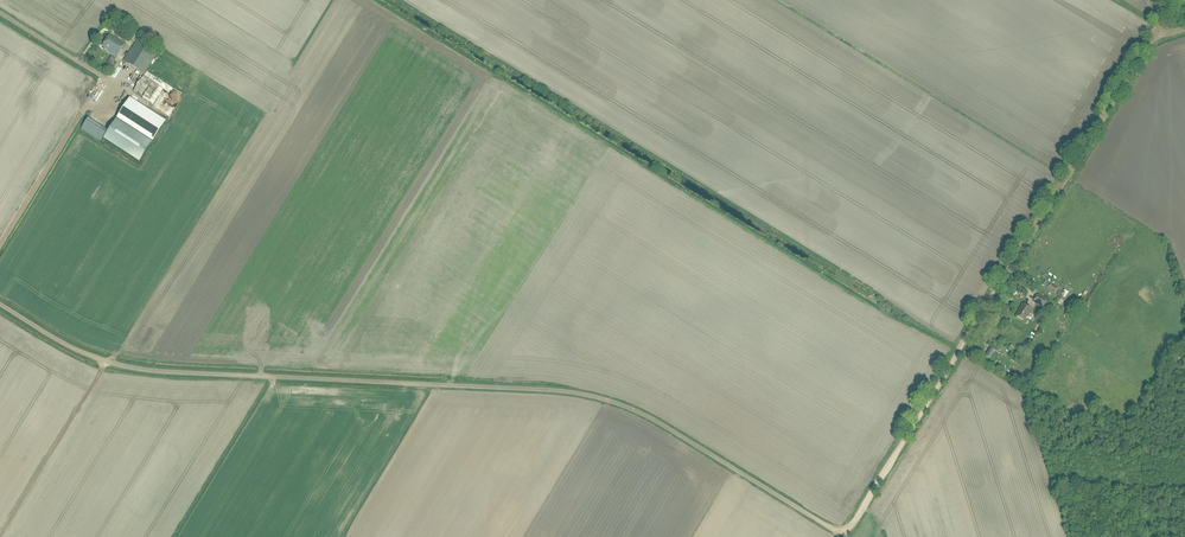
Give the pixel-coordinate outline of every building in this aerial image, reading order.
[(138,35),(132,32),(128,38),(134,42),(138,35)] [(125,44),(110,35),(103,47),(104,48),(103,49),(117,58),(125,44)] [(157,54),(137,41),(123,62),(143,75),(157,54)] [(159,86),(144,76),(133,93),(148,103),(159,86)] [(126,102),(107,89),(100,100),(119,113),(126,102)] [(131,100),(118,119),(153,143),(166,124),(131,100)] [(80,130),(101,139),(107,126),(86,117),(80,130)] [(152,143),(116,119),(103,140),(139,163),(152,143)] [(1058,288),(1051,284),(1048,290),(1055,294),(1058,288)] [(1048,301),(1038,295),(1034,303),(1043,308),(1048,301)] [(1032,310),(1023,305),(1020,310),(1021,310),(1017,317),(1024,322),(1027,317),(1028,318),(1032,310)]
